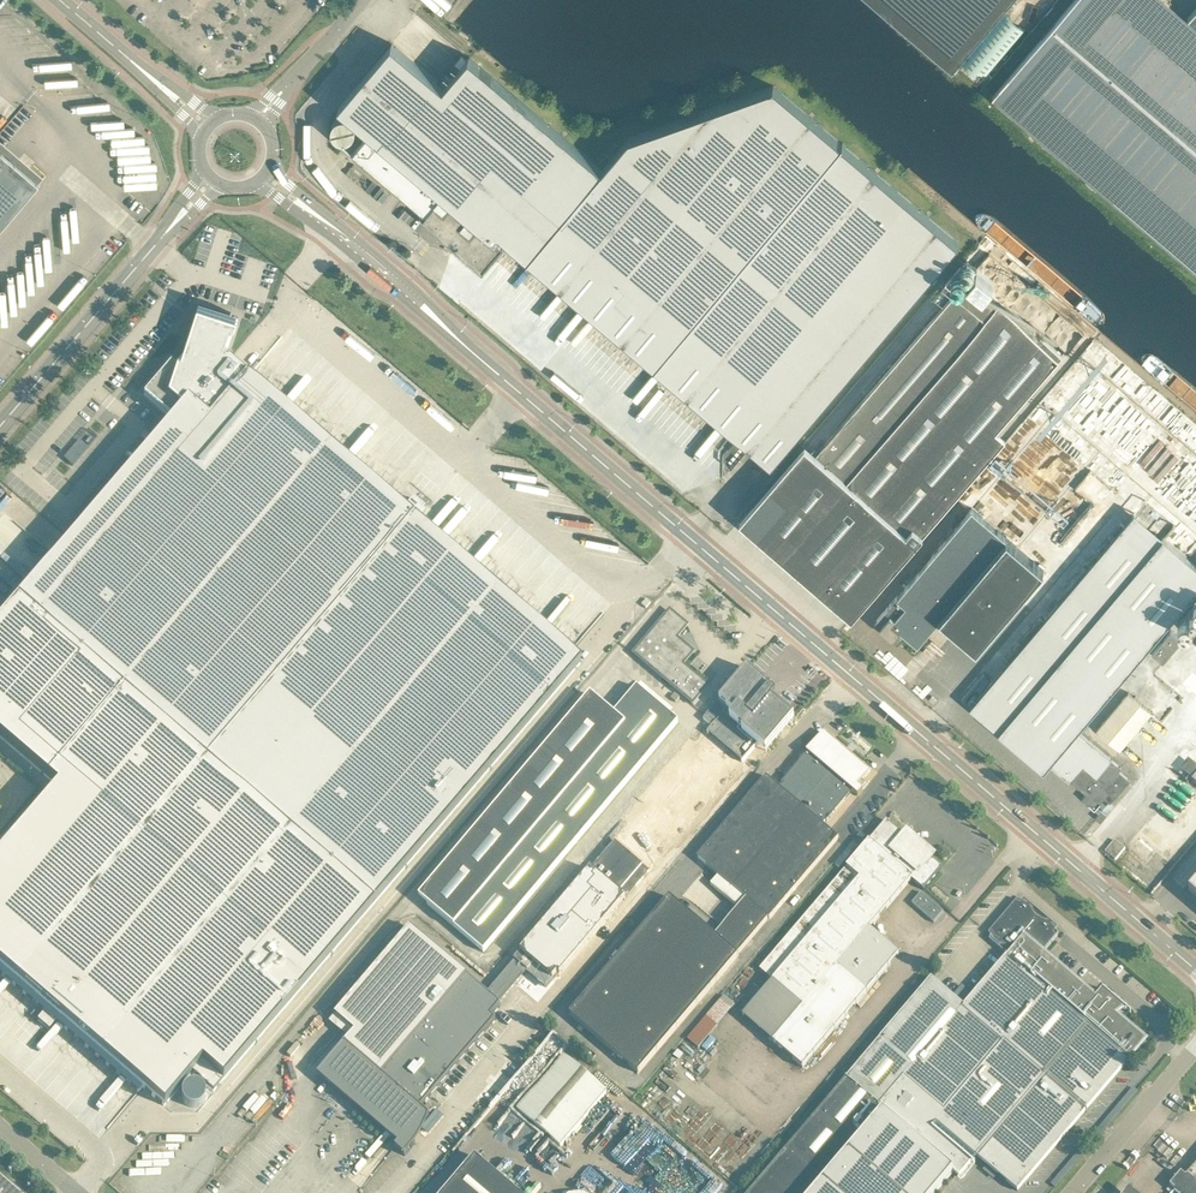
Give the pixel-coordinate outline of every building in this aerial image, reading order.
[(953,66),(1009,0),(875,0),(953,66)] [(1186,17),(1165,0),(1067,0),(985,103),(1195,270),(1195,5),(1186,17)] [(1005,13),(959,67),(979,85),(1026,30),(1005,13)] [(603,168),(470,55),(444,86),(392,42),(339,106),(370,132),(353,152),(352,151),(352,152),(426,215),(424,217),(420,215),(451,241),(453,238),(458,242),(456,246),(483,269),(503,245),(507,249),(512,242),(772,462),(959,241),(774,85),(629,137),(603,168)] [(339,138),(340,138),(341,139),(343,139),(345,139),(347,139),(348,138),(349,138),(351,137),(352,136),(353,135),(355,133),(355,131),(356,130),(356,128),(356,127),(356,125),(355,123),(354,122),(353,120),(353,119),(351,118),(350,117),(349,116),(347,116),(346,116),(345,116),(344,115),(342,116),(341,116),(340,116),(338,117),(337,118),(336,119),(335,120),(334,122),(333,123),(333,124),(332,126),(332,127),(332,128),(332,129),(333,130),(333,132),(334,133),(335,135),(336,136),(337,137),(339,138)] [(37,181),(0,149),(0,224),(37,181)] [(972,273),(961,263),(946,281),(957,290),(854,410),(853,409),(816,452),(805,443),(741,518),(843,607),(852,615),(1006,438),(996,430),(1052,365),(1062,353),(994,294),(989,287),(993,282),(978,267),(972,273)] [(51,552),(13,596),(206,762),(417,516),(424,508),(413,498),(406,507),(251,373),(247,378),(225,359),(224,359),(236,323),(230,321),(231,317),(224,315),(223,318),(200,311),(186,351),(184,350),(183,351),(144,397),(171,420),(55,556),(51,552)] [(279,340),(289,349),(293,344),(283,336),(279,340)] [(1177,471),(1176,488),(1182,489),(1180,518),(1195,531),(1195,473),(1177,471)] [(1044,568),(1008,537),(972,507),(898,595),(897,595),(875,621),(898,641),(905,632),(918,643),(941,616),(977,647),(1044,568)] [(970,705),(998,729),(1044,768),(1048,763),(1069,781),(1071,779),(1083,764),(1097,776),(1111,759),(1077,729),(1195,589),(1195,563),(1134,511),(970,705)] [(417,516),(206,762),(374,904),(580,664),(569,654),(573,650),(417,516)] [(56,786),(0,852),(0,965),(49,1007),(38,1020),(49,1030),(60,1017),(143,1088),(164,1106),(192,1074),(213,1092),(374,904),(206,762),(13,596),(1,610),(6,613),(0,620),(0,737),(56,786)] [(708,686),(683,665),(694,653),(677,638),(688,626),(670,611),(634,654),(693,704),(708,686)] [(1182,638),(1171,628),(1152,650),(1163,660),(1182,638)] [(345,1044),(318,1076),(399,1144),(395,1148),(405,1157),(416,1144),(410,1139),(430,1116),(421,1108),(496,1019),(492,1015),(501,1004),(497,1000),(524,968),(528,972),(535,964),(553,980),(558,974),(560,976),(700,811),(703,813),(715,798),(723,790),(731,780),(728,779),(758,744),(766,751),(794,719),(771,700),(772,699),(772,698),(774,695),(769,691),(771,689),(748,669),(720,702),(724,705),(723,706),(722,706),(720,706),(719,705),(717,704),(717,703),(704,719),(713,726),(678,768),(587,875),(514,960),(515,961),(488,993),(467,975),(411,927),(335,1016),(355,1033),(345,1044)] [(484,952),(678,722),(637,687),(614,715),(591,695),(419,898),(484,952)] [(1098,729),(1121,748),(1152,711),(1129,692),(1120,702),(1098,729)] [(676,703),(680,698),(675,694),(671,698),(676,703)] [(769,918),(770,919),(839,838),(823,825),(826,821),(827,822),(852,792),(858,796),(869,782),(868,783),(863,779),(869,772),(824,733),(782,783),(783,784),(779,788),(767,777),(698,858),(747,899),(716,936),(670,897),(570,1015),(638,1074),(739,956),(737,955),(769,918)] [(1115,797),(1123,787),(1130,779),(1119,770),(1121,767),(1111,759),(1097,776),(1083,764),(1071,779),(1086,793),(1082,797),(1095,808),(1109,792),(1115,797)] [(1192,780),(1195,784),(1195,766),(1193,763),(1184,773),(1192,780)] [(1100,821),(1107,814),(1102,809),(1096,817),(1100,821)] [(889,823),(731,1008),(802,1069),(900,954),(941,905),(924,890),(942,868),(889,823)] [(1126,862),(1119,856),(1125,849),(1115,841),(1105,852),(1123,867),(1126,862)] [(1039,912),(1024,899),(1021,902),(1018,900),(1005,915),(1008,918),(1005,921),(1002,918),(989,934),(992,936),(989,940),(1005,953),(1008,949),(1011,952),(964,1007),(932,979),(750,1192),(935,1192),(953,1172),(960,1178),(978,1157),(1017,1191),(1145,1040),(1115,1014),(1125,1008),(1103,989),(1102,990),(1105,992),(1098,1000),(1039,950),(1042,947),(1045,950),(1058,934),(1055,931),(1058,928),(1043,915),(1040,918),(1036,916),(1039,912)] [(561,1148),(608,1093),(564,1055),(517,1110),(561,1148)] [(181,1094),(181,1096),(181,1098),(181,1100),(182,1102),(184,1104),(185,1105),(187,1106),(189,1107),(191,1108),(194,1108),(196,1107),(198,1107),(200,1105),(202,1104),(203,1102),(204,1100),(205,1098),(205,1096),(205,1093),(204,1091),(203,1089),(201,1087),(200,1086),(198,1085),(196,1084),(194,1084),(193,1084),(191,1084),(189,1084),(187,1085),(185,1086),(184,1087),(183,1089),(182,1090),(181,1092),(181,1094)] [(475,1157),(444,1192),(518,1192),(475,1157)] [(1186,1177),(1181,1173),(1170,1186),(1179,1192),(1195,1192),(1195,1165),(1186,1177)] [(0,1177),(0,1192),(18,1192),(0,1177)]
